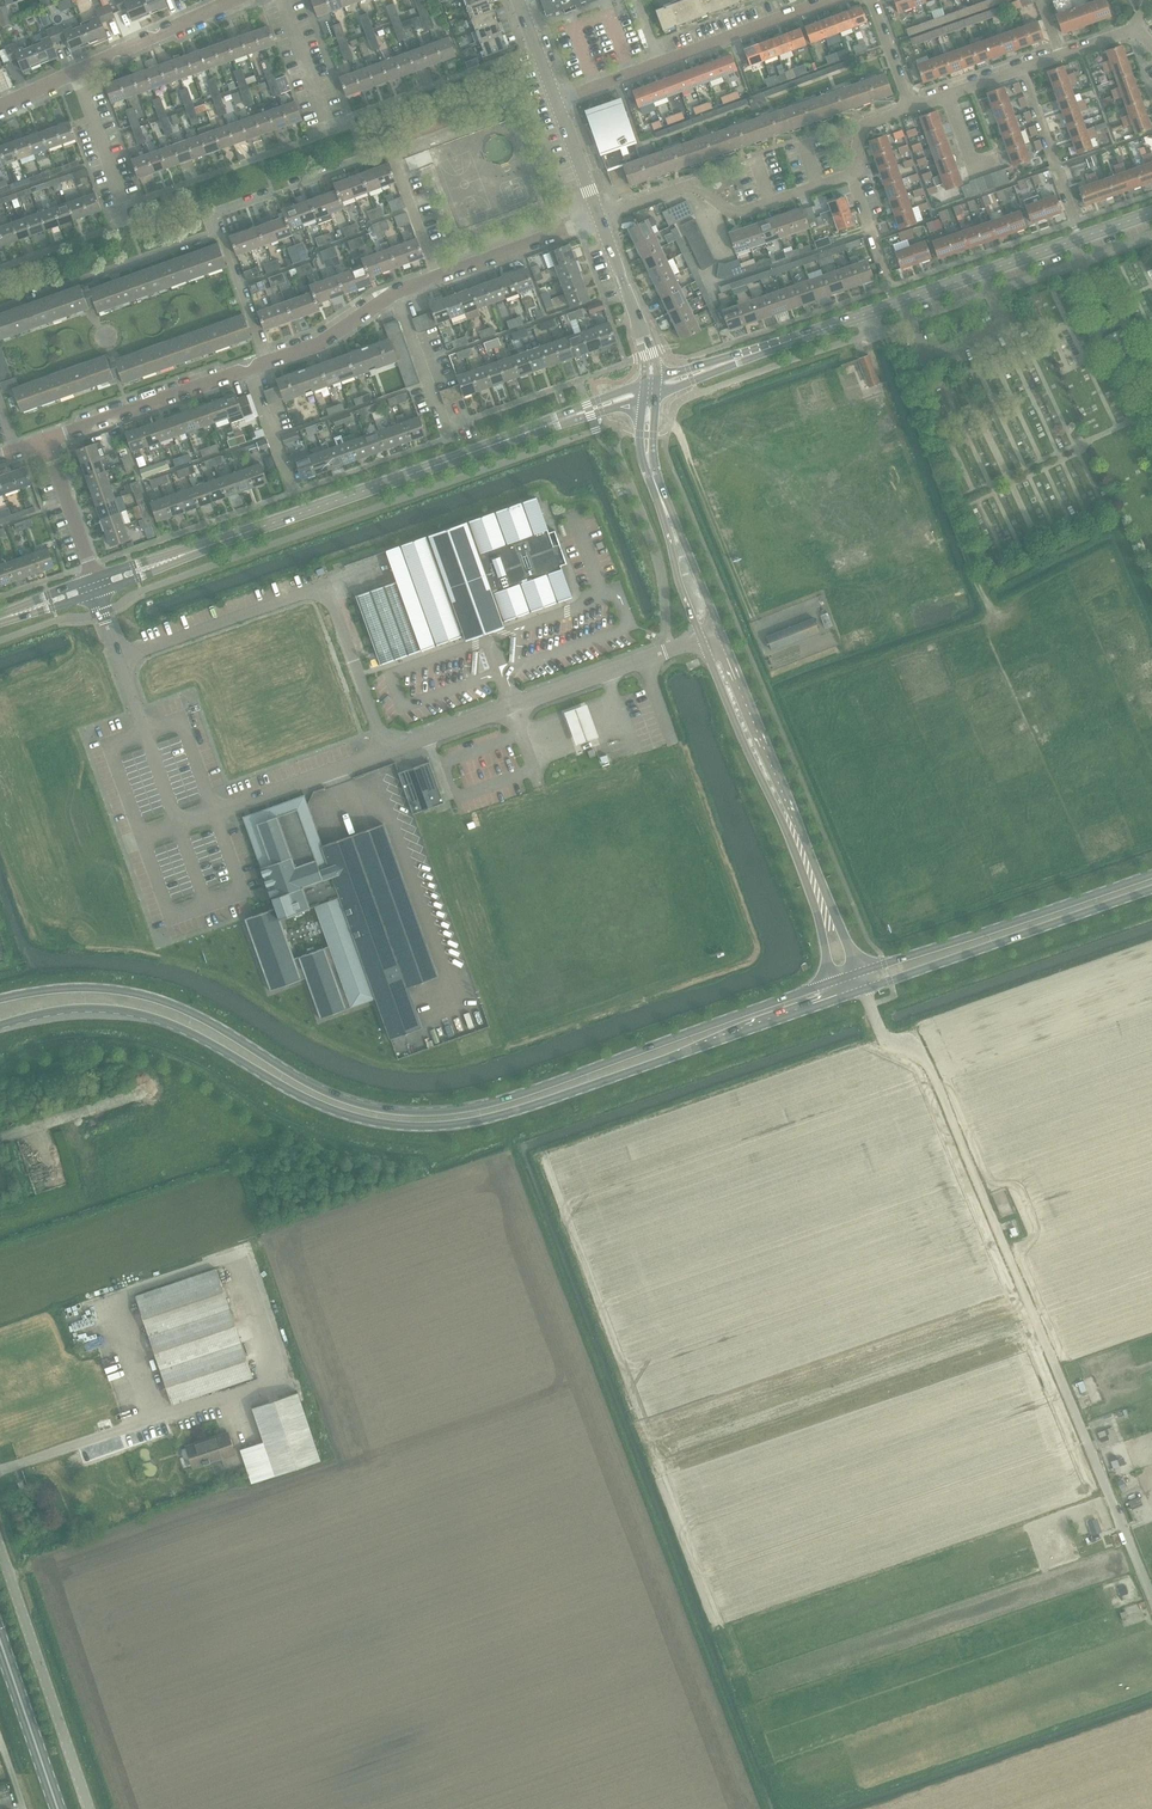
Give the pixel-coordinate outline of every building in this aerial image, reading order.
[(150,14),(144,0),(127,0),(125,1),(125,0),(116,0),(120,11),(127,8),(133,21),(150,14)] [(150,14),(167,7),(164,0),(144,0),(150,14)] [(318,17),(332,11),(328,0),(312,0),(318,17)] [(332,11),(345,6),(343,0),(328,0),(332,11)] [(471,18),(493,10),(489,0),(481,0),(466,5),(471,18)] [(546,16),(591,0),(540,0),(546,16)] [(696,18),(689,0),(684,0),(656,11),(663,30),(696,18)] [(696,18),(728,6),(726,0),(689,0),(696,18)] [(912,8),(909,0),(893,0),(898,13),(912,8)] [(1031,0),(1018,0),(1016,1),(1018,8),(1032,4),(1031,0)] [(1069,0),(1054,0),(1052,1),(1057,15),(1056,15),(1062,34),(1079,28),(1069,0)] [(1079,28),(1094,23),(1088,4),(1074,9),(1071,0),(1069,0),(1079,28)] [(1094,23),(1111,17),(1105,0),(1096,0),(1096,1),(1088,4),(1094,23)] [(427,8),(424,1),(416,4),(418,11),(427,8)] [(988,7),(986,1),(973,6),(975,12),(988,7)] [(1018,8),(1016,1),(1003,5),(1005,13),(1018,8)] [(386,6),(389,14),(397,11),(394,3),(386,6)] [(99,16),(82,23),(91,44),(107,37),(102,23),(115,18),(110,4),(96,10),(99,16)] [(0,7),(0,24),(1,27),(12,23),(7,5),(0,7)] [(860,5),(846,10),(852,28),(854,32),(860,29),(859,25),(866,22),(860,5)] [(1005,13),(1003,5),(989,10),(992,18),(1005,13)] [(975,12),(973,6),(960,10),(962,17),(975,12)] [(471,18),(476,31),(498,23),(493,10),(471,18)] [(846,10),(832,16),(839,33),(852,28),(846,10)] [(962,17),(960,10),(947,15),(949,22),(962,17)] [(976,15),(979,22),(992,18),(989,10),(976,15)] [(45,11),(39,14),(42,20),(48,17),(45,11)] [(400,18),(397,11),(389,14),(392,21),(400,18)] [(420,15),(423,23),(431,20),(428,12),(420,15)] [(359,16),(362,24),(370,20),(367,13),(359,16)] [(949,22),(947,15),(933,20),(936,27),(949,22)] [(979,22),(976,15),(963,20),(966,27),(979,22)] [(832,16),(819,21),(825,38),(839,33),(832,16)] [(410,19),(401,23),(404,30),(412,27),(410,19)] [(373,28),(370,20),(362,24),(365,31),(373,28)] [(434,28),(431,20),(423,23),(426,31),(434,28)] [(936,27),(933,20),(920,25),(922,31),(936,27)] [(966,27),(963,20),(950,24),(952,32),(966,27)] [(811,43),(825,38),(819,21),(805,26),(811,43)] [(1037,21),(1024,26),(1030,45),(1044,40),(1037,21)] [(393,25),(396,33),(404,30),(401,22),(393,25)] [(72,51),(91,44),(82,23),(64,31),(62,24),(54,27),(60,41),(67,38),(72,51)] [(333,26),(336,34),(343,31),(341,23),(333,26)] [(476,31),(481,43),(503,35),(498,23),(476,31)] [(952,32),(950,24),(936,29),(939,36),(952,32)] [(268,25),(254,30),(261,49),(275,44),(268,25)] [(922,31),(920,25),(906,29),(909,36),(922,31)] [(1024,26),(1011,31),(1017,49),(1030,45),(1024,26)] [(53,43),(60,41),(54,27),(47,30),(50,37),(33,44),(41,64),(59,57),(53,43)] [(800,28),(786,33),(792,50),(806,45),(800,28)] [(939,36),(936,29),(923,34),(926,41),(939,36)] [(254,30),(241,35),(248,54),(261,49),(254,30)] [(407,38),(404,30),(396,33),(399,41),(407,38)] [(346,38),(343,31),(336,34),(338,41),(346,38)] [(1011,31),(997,36),(1004,54),(1017,49),(1011,31)] [(366,35),(369,43),(377,40),(374,32),(366,35)] [(786,33),(772,38),(778,55),(792,50),(786,33)] [(926,41),(923,34),(909,39),(912,46),(926,41)] [(241,35),(227,40),(234,59),(248,54),(241,35)] [(486,57),(508,49),(503,35),(481,43),(486,57)] [(997,36),(984,40),(990,59),(1004,54),(997,36)] [(449,37),(435,42),(442,60),(455,55),(449,37)] [(772,38),(758,43),(764,60),(778,55),(772,38)] [(356,39),(350,41),(352,47),(359,45),(356,39)] [(227,40),(214,45),(221,64),(234,59),(227,40)] [(380,48),(377,40),(369,43),(371,51),(380,48)] [(984,40),(970,45),(977,64),(990,59),(984,40)] [(350,50),(347,42),(340,45),(343,52),(350,50)] [(435,42),(422,47),(428,65),(442,60),(435,42)] [(864,42),(858,44),(861,52),(867,50),(864,42)] [(750,66),(764,60),(758,43),(743,49),(750,66)] [(24,71),(41,64),(33,44),(16,51),(13,45),(6,48),(6,49),(11,60),(11,61),(18,58),(24,71)] [(855,54),(861,52),(858,44),(852,46),(855,54)] [(214,45),(201,50),(207,68),(221,64),(214,45)] [(970,45),(957,50),(963,69),(977,64),(970,45)] [(1121,45),(1106,51),(1109,59),(1095,65),(1097,69),(1091,71),(1092,72),(1126,59),(1121,45)] [(422,47),(408,52),(415,70),(428,65),(422,47)] [(0,51),(0,53),(4,63),(11,60),(6,49),(0,51)] [(201,50),(187,55),(194,73),(207,68),(201,50)] [(353,57),(350,50),(343,52),(345,60),(353,57)] [(957,50),(943,55),(950,73),(963,69),(957,50)] [(408,52),(395,57),(401,75),(415,70),(408,52)] [(837,52),(831,54),(834,62),(840,60),(837,52)] [(731,54),(716,59),(723,76),(737,70),(731,54)] [(825,56),(828,65),(834,62),(831,54),(825,56)] [(187,55),(174,60),(180,78),(194,73),(187,55)] [(943,55),(930,60),(937,78),(950,73),(943,55)] [(395,57),(381,62),(388,80),(401,75),(395,57)] [(655,132),(657,138),(750,103),(752,107),(767,102),(765,97),(859,62),(856,57),(655,132)] [(260,61),(263,69),(271,66),(268,58),(260,61)] [(716,59),(703,64),(709,81),(723,76),(716,59)] [(1113,70),(1116,79),(1131,73),(1126,59),(1092,72),(1093,75),(1101,72),(1101,74),(1104,73),(1113,70)] [(174,60),(160,64),(167,83),(180,78),(174,60)] [(923,83),(937,78),(930,60),(916,64),(923,83)] [(381,62),(368,67),(374,85),(388,80),(381,62)] [(160,64),(147,69),(153,88),(167,83),(160,64)] [(703,64),(689,69),(695,86),(709,81),(703,64)] [(804,64),(798,66),(801,75),(807,72),(804,64)] [(266,77),(274,74),(271,66),(263,69),(266,77)] [(784,72),(784,73),(787,80),(801,75),(798,66),(784,72)] [(1079,71),(1074,73),(1067,75),(1063,66),(1048,71),(1053,86),(1081,75),(1079,71)] [(368,67),(354,72),(361,90),(374,85),(368,67)] [(233,71),(236,79),(244,76),(242,68),(233,71)] [(147,69),(133,74),(140,93),(153,88),(147,69)] [(689,69),(675,74),(681,91),(695,86),(689,69)] [(490,72),(493,79),(498,76),(496,70),(490,72)] [(340,77),(343,86),(347,95),(361,90),(354,72),(340,77)] [(885,72),(852,84),(859,104),(892,93),(885,72)] [(776,74),(770,77),(773,85),(787,80),(784,73),(777,76),(776,74)] [(1136,87),(1131,73),(1116,79),(1119,86),(1110,90),(1112,95),(1136,87)] [(133,74),(120,79),(126,98),(140,93),(133,74)] [(254,74),(245,78),(246,80),(247,83),(256,80),(254,74)] [(675,74),(661,79),(667,96),(681,91),(675,74)] [(1070,84),(1077,82),(1083,80),(1081,75),(1053,86),(1058,99),(1073,94),(1070,84)] [(245,78),(244,76),(236,79),(239,86),(247,83),(246,80),(245,78)] [(765,79),(768,87),(773,85),(770,77),(765,79)] [(206,81),(209,89),(218,86),(215,78),(206,81)] [(268,80),(271,88),(278,85),(276,78),(268,80)] [(120,79),(106,84),(112,103),(126,98),(120,79)] [(661,79),(647,84),(654,101),(667,96),(661,79)] [(1096,85),(1098,90),(1102,89),(1102,87),(1109,84),(1110,85),(1114,83),(1113,79),(1096,85)] [(1023,91),(1020,81),(1013,83),(1016,93),(1023,91)] [(234,82),(228,84),(230,90),(236,88),(234,82)] [(647,84),(633,90),(639,107),(654,101),(647,84)] [(852,84),(819,95),(827,116),(859,104),(852,84)] [(281,93),(278,85),(271,88),(273,96),(281,93)] [(212,96),(220,93),(218,86),(209,89),(212,96)] [(180,90),(182,98),(190,95),(188,87),(180,90)] [(987,92),(993,107),(1009,101),(1004,87),(987,92)] [(1141,100),(1136,87),(1112,95),(1114,99),(1123,96),(1126,106),(1141,100)] [(251,95),(249,88),(241,90),(243,98),(251,95)] [(238,91),(231,94),(233,100),(240,97),(238,91)] [(738,91),(729,94),(732,101),(740,98),(738,91)] [(729,94),(721,97),(723,104),(732,101),(729,94)] [(1089,98),(1083,99),(1076,102),(1073,94),(1058,99),(1063,113),(1085,105),(1085,104),(1090,102),(1089,98)] [(193,103),(190,95),(182,98),(185,106),(193,103)] [(254,103),(251,95),(243,98),(246,106),(254,103)] [(819,95),(787,107),(794,127),(827,116),(819,95)] [(1028,105),(1025,96),(1018,98),(1021,107),(1028,105)] [(1110,96),(1100,99),(1103,106),(1112,103),(1110,96)] [(152,100),(155,108),(163,105),(161,97),(152,100)] [(224,105),(221,97),(213,100),(216,108),(224,105)] [(1146,113),(1141,100),(1126,106),(1129,114),(1120,117),(1122,122),(1146,113)] [(295,101),(281,106),(288,124),(302,119),(295,101)] [(587,113),(590,122),(597,141),(613,185),(608,170),(624,165),(624,164),(641,158),(633,134),(621,101),(587,113)] [(710,101),(702,104),(704,111),(712,108),(710,101)] [(1014,116),(1009,101),(993,107),(998,122),(1014,116)] [(186,110),(189,118),(197,115),(197,113),(206,110),(204,103),(186,110)] [(702,104),(693,107),(695,114),(704,111),(702,104)] [(166,112),(163,105),(155,108),(158,115),(166,112)] [(227,113),(224,105),(216,108),(219,116),(227,113)] [(1087,109),(1085,105),(1063,113),(1067,126),(1083,121),(1080,112),(1087,109)] [(281,106),(268,110),(275,129),(288,124),(281,106)] [(126,109),(128,117),(136,114),(133,107),(126,109)] [(787,107),(754,118),(761,139),(794,127),(787,107)] [(268,110),(254,115),(261,134),(275,129),(268,110)] [(920,116),(925,131),(942,125),(937,110),(920,116)] [(1033,119),(1030,110),(1023,112),(1026,122),(1033,119)] [(682,111),(674,114),(677,122),(685,119),(682,111)] [(177,113),(172,115),(175,124),(180,122),(177,113)] [(1151,127),(1146,113),(1122,122),(1124,127),(1133,124),(1136,133),(1151,127)] [(128,117),(131,125),(139,122),(136,114),(128,117)] [(674,114),(665,117),(668,125),(677,122),(674,114)] [(189,118),(192,126),(200,123),(197,115),(189,118)] [(254,115),(241,120),(248,139),(261,134),(254,115)] [(1019,130),(1014,116),(998,122),(1003,136),(1019,130)] [(167,117),(159,120),(162,127),(170,125),(167,117)] [(754,118),(721,130),(729,150),(761,139),(754,118)] [(241,120),(227,125),(234,144),(248,139),(241,120)] [(660,120),(651,122),(653,130),(662,127),(660,120)] [(1105,122),(1093,126),(1086,129),(1083,121),(1067,126),(1072,140),(1095,132),(1095,131),(1107,127),(1105,122)] [(56,127),(63,144),(77,139),(71,122),(56,127)] [(1122,128),(1121,123),(1111,127),(1113,131),(1122,128)] [(173,132),(170,125),(162,127),(165,135),(173,132)] [(227,125),(214,130),(220,148),(234,144),(227,125)] [(947,139),(942,125),(925,131),(930,145),(947,139)] [(1038,134),(1035,125),(1028,127),(1032,136),(1038,134)] [(140,126),(133,129),(135,137),(143,134),(140,126)] [(63,144),(56,127),(43,132),(49,149),(63,144)] [(915,129),(907,131),(909,138),(917,136),(915,129)] [(214,130),(200,135),(207,153),(220,148),(214,130)] [(721,130),(689,141),(696,162),(729,150),(721,130)] [(905,137),(902,130),(893,133),(895,140),(905,137)] [(1024,144),(1019,130),(1003,136),(1008,150),(1024,144)] [(49,149),(43,132),(29,137),(35,154),(49,149)] [(1097,136),(1095,132),(1072,140),(1077,154),(1093,148),(1089,139),(1097,136)] [(146,142),(143,134),(135,137),(138,145),(146,142)] [(870,140),(875,155),(891,149),(886,134),(870,140)] [(200,135),(187,139),(193,158),(207,153),(200,135)] [(35,154),(29,137),(15,142),(21,159),(35,154)] [(187,139),(173,144),(180,163),(193,158),(187,139)] [(952,154),(947,139),(930,145),(935,160),(952,154)] [(1043,148),(1040,139),(1034,141),(1037,150),(1043,148)] [(689,141),(656,153),(663,173),(696,162),(689,141)] [(21,159),(15,142),(1,147),(7,164),(21,159)] [(911,145),(913,152),(923,149),(920,142),(911,145)] [(173,144),(160,149),(166,168),(180,163),(173,144)] [(907,144),(897,147),(899,154),(909,151),(907,144)] [(1030,159),(1024,144),(1008,150),(1013,165),(1030,159)] [(1149,145),(1144,147),(1151,171),(1151,154),(1149,145)] [(1135,168),(1141,185),(1151,181),(1151,171),(1144,147),(1144,146),(1139,148),(1141,156),(1145,164),(1135,168)] [(160,149),(146,154),(153,173),(166,168),(160,149)] [(896,164),(891,149),(875,155),(880,169),(896,164)] [(624,164),(624,165),(631,185),(663,173),(656,153),(641,158),(624,164)] [(146,154),(132,159),(139,178),(153,173),(146,154)] [(957,168),(952,154),(935,160),(940,173),(940,174),(957,168)] [(1116,158),(1127,190),(1141,185),(1135,168),(1127,171),(1121,155),(1116,156),(1116,158)] [(916,160),(918,167),(928,163),(926,156),(916,160)] [(1070,163),(1073,170),(1087,166),(1085,160),(1084,158),(1070,163)] [(1091,158),(1085,160),(1087,166),(1088,169),(1093,167),(1091,158)] [(1116,174),(1107,178),(1113,195),(1127,190),(1116,158),(1111,160),(1116,174)] [(902,162),(905,168),(914,165),(912,159),(902,162)] [(80,165),(79,161),(78,160),(69,163),(71,168),(80,165)] [(56,168),(57,173),(71,168),(69,163),(56,168)] [(396,182),(389,163),(375,168),(382,187),(396,182)] [(901,178),(896,164),(880,169),(885,184),(901,178)] [(14,183),(15,188),(29,183),(28,178),(21,180),(19,176),(16,177),(13,168),(8,170),(14,183)] [(42,173),(43,178),(57,173),(56,168),(42,173)] [(75,178),(77,183),(77,185),(82,183),(80,177),(89,173),(87,169),(87,168),(73,173),(75,178)] [(375,168),(362,173),(368,192),(382,187),(375,168)] [(962,182),(957,168),(940,174),(940,173),(933,176),(936,185),(943,182),(946,188),(962,182)] [(1005,168),(998,170),(1002,184),(1010,181),(1005,168)] [(998,170),(991,173),(995,186),(1002,184),(998,170)] [(922,174),(924,181),(933,178),(930,171),(922,174)] [(1099,200),(1113,195),(1107,178),(1099,181),(1095,172),(1090,174),(1099,200)] [(28,178),(29,183),(43,178),(42,173),(28,178)] [(59,178),(61,183),(75,178),(73,173),(59,178)] [(362,173),(348,178),(355,196),(368,192),(362,173)] [(917,173),(907,176),(909,183),(919,180),(917,173)] [(991,173),(983,175),(988,189),(995,186),(991,173)] [(1038,173),(1035,175),(1031,176),(1035,186),(1041,183),(1038,173)] [(1085,205),(1099,200),(1090,174),(1085,176),(1089,184),(1079,188),(1085,205)] [(983,175),(976,178),(981,191),(988,189),(983,175)] [(45,183),(47,188),(53,185),(56,192),(63,189),(61,183),(59,178),(45,183)] [(334,183),(336,190),(341,201),(355,196),(348,178),(334,183)] [(906,193),(901,178),(885,184),(890,198),(906,193)] [(976,178),(969,180),(974,194),(981,191),(976,178)] [(1017,181),(1020,191),(1027,188),(1023,179),(1017,181)] [(963,198),(974,194),(969,180),(967,181),(968,183),(959,186),(963,198)] [(14,183),(0,188),(0,189),(2,193),(15,188),(14,183)] [(31,188),(33,193),(47,188),(45,183),(31,188)] [(929,195),(938,192),(936,186),(926,189),(929,195)] [(17,193),(19,198),(33,193),(31,188),(17,193)] [(913,191),(915,197),(924,194),(922,188),(913,191)] [(1002,189),(996,191),(999,201),(1006,199),(1002,189)] [(336,190),(323,195),(330,213),(344,208),(341,201),(336,190)] [(3,198),(5,203),(19,198),(17,193),(3,198)] [(82,198),(88,215),(102,210),(96,193),(82,198)] [(911,207),(906,193),(890,198),(895,213),(911,207)] [(988,194),(981,196),(988,214),(991,213),(989,205),(992,204),(988,194)] [(332,219),(330,213),(323,195),(309,200),(316,218),(319,224),(332,219)] [(1055,195),(1041,200),(1046,216),(1061,211),(1055,195)] [(822,215),(821,215),(821,216),(822,216),(822,218),(823,219),(834,216),(833,216),(850,210),(845,196),(829,201),(831,210),(821,213),(822,215)] [(392,213),(405,208),(402,197),(388,202),(392,213)] [(88,215),(82,198),(68,203),(74,220),(88,215)] [(936,199),(931,201),(934,208),(942,205),(940,201),(936,199)] [(973,199),(967,201),(972,216),(976,214),(974,210),(977,209),(973,199)] [(74,220),(68,203),(58,207),(56,200),(51,202),(53,208),(54,208),(60,225),(74,220)] [(309,200),(296,205),(303,223),(316,218),(309,200)] [(687,217),(693,214),(694,214),(687,200),(681,203),(687,217)] [(1032,222),(1046,216),(1041,200),(1026,205),(1032,222)] [(929,209),(927,202),(917,205),(919,212),(929,209)] [(681,220),(687,217),(681,203),(674,206),(681,220)] [(959,204),(953,206),(958,220),(961,218),(960,215),(963,214),(959,204)] [(282,210),(284,216),(285,216),(289,228),(290,228),(292,234),(305,229),(303,223),(296,205),(282,210)] [(385,215),(381,206),(375,208),(378,217),(385,215)] [(675,223),(681,220),(674,206),(668,209),(675,223)] [(802,207),(787,212),(794,233),(809,228),(802,207)] [(811,207),(804,209),(809,225),(811,224),(813,228),(818,226),(811,207)] [(916,222),(911,207),(895,213),(900,228),(916,222)] [(40,213),(46,230),(60,225),(54,208),(53,208),(40,213)] [(370,220),(378,217),(375,208),(367,211),(370,220)] [(668,209),(663,212),(670,225),(675,223),(668,209)] [(938,211),(942,221),(948,219),(945,209),(938,211)] [(855,224),(850,210),(833,216),(834,216),(834,217),(838,230),(855,224)] [(1011,232),(1026,227),(1020,210),(1005,216),(1011,232)] [(395,217),(398,228),(411,223),(407,212),(395,217)] [(787,212),(773,217),(780,237),(794,233),(787,212)] [(46,230),(40,213),(26,218),(32,235),(46,230)] [(285,216),(284,216),(271,221),(278,240),(292,235),(292,234),(290,228),(289,228),(285,216)] [(821,216),(816,218),(818,225),(824,224),(823,220),(823,219),(822,218),(821,216)] [(997,237),(1011,232),(1005,216),(991,221),(997,237)] [(773,217),(759,222),(766,242),(780,237),(773,217)] [(32,235),(26,218),(12,223),(18,240),(32,235)] [(681,225),(684,231),(698,224),(695,218),(681,225)] [(387,219),(379,222),(383,231),(390,228),(387,219)] [(628,228),(635,243),(655,233),(648,219),(628,228)] [(926,223),(929,233),(936,231),(933,220),(926,223)] [(271,221),(257,226),(263,245),(278,240),(271,221)] [(982,242),(997,237),(991,221),(977,226),(982,242)] [(376,234),(383,231),(379,222),(372,225),(376,234)] [(759,222),(744,227),(751,247),(766,242),(759,222)] [(12,223),(0,227),(0,234),(4,245),(18,240),(12,223)] [(357,223),(350,225),(353,234),(360,232),(357,223)] [(684,231),(687,237),(701,231),(698,224),(684,231)] [(346,237),(353,234),(350,225),(343,228),(346,237)] [(250,250),(263,245),(257,226),(243,231),(250,250)] [(968,247),(982,242),(977,226),(962,231),(968,247)] [(671,230),(676,240),(681,237),(676,227),(671,230)] [(730,232),(736,252),(751,247),(744,227),(730,232)] [(911,228),(905,230),(908,239),(914,237),(911,228)] [(902,241),(908,239),(905,230),(899,232),(902,241)] [(236,255),(250,250),(243,231),(230,236),(236,255)] [(687,237),(690,244),(704,237),(701,231),(687,237)] [(954,252),(968,247),(962,231),(948,236),(954,252)] [(322,235),(326,244),(333,242),(330,232),(322,235)] [(661,247),(655,233),(635,243),(641,256),(661,247)] [(326,244),(322,235),(316,237),(319,247),(326,244)] [(355,239),(358,248),(365,245),(362,236),(355,239)] [(814,241),(816,248),(831,244),(829,236),(814,241)] [(939,258),(954,252),(948,236),(933,241),(939,258)] [(676,240),(682,253),(688,251),(681,237),(676,240)] [(690,244),(693,250),(707,243),(704,237),(690,244)] [(358,248),(355,239),(348,241),(351,250),(358,248)] [(416,239),(403,244),(410,262),(423,257),(416,239)] [(860,239),(849,242),(846,244),(848,249),(862,244),(860,239)] [(925,241),(910,246),(916,262),(931,257),(925,241)] [(710,250),(707,243),(693,250),(696,256),(710,250)] [(403,244),(389,249),(396,267),(410,262),(403,244)] [(810,244),(799,248),(801,254),(812,250),(810,244)] [(833,254),(848,249),(846,244),(832,248),(833,254)] [(550,253),(555,267),(576,259),(570,245),(550,253)] [(331,258),(338,255),(335,246),(328,249),(331,258)] [(783,249),(785,253),(787,259),(801,254),(799,248),(793,250),(791,246),(783,249)] [(901,267),(916,262),(910,246),(895,251),(901,267)] [(90,293),(87,285),(81,288),(0,317),(0,339),(88,308),(88,307),(95,305),(97,313),(226,267),(219,247),(90,293)] [(668,260),(661,247),(641,256),(648,270),(668,260)] [(819,259),(833,254),(832,248),(817,253),(819,259)] [(305,249),(298,252),(301,261),(308,258),(305,249)] [(324,260),(331,258),(328,249),(321,251),(324,260)] [(389,249),(376,253),(382,272),(396,267),(389,249)] [(713,256),(710,250),(696,256),(699,263),(713,256)] [(682,253),(689,267),(695,264),(688,251),(682,253)] [(294,263),(301,261),(298,252),(291,254),(294,263)] [(362,258),(364,265),(365,265),(369,277),(369,276),(382,272),(376,253),(362,258)] [(785,253),(770,258),(772,264),(787,259),(785,253)] [(804,264),(819,259),(817,253),(803,258),(804,264)] [(856,255),(850,257),(853,264),(860,284),(874,279),(867,259),(858,262),(856,255)] [(703,270),(716,262),(713,256),(699,263),(703,270)] [(742,259),(739,260),(744,273),(758,268),(756,263),(754,258),(747,261),(742,259)] [(770,258),(756,263),(758,268),(772,264),(770,258)] [(788,263),(790,269),(804,264),(803,258),(788,263)] [(278,259),(271,261),(274,271),(281,268),(278,259)] [(581,273),(576,259),(555,267),(560,281),(581,273)] [(744,273),(739,260),(739,259),(732,261),(737,276),(744,273)] [(674,274),(668,260),(648,270),(655,284),(674,274)] [(267,273),(274,271),(271,261),(263,264),(267,273)] [(732,261),(725,264),(728,279),(737,276),(732,261)] [(306,274),(314,271),(310,262),(302,265),(306,274)] [(725,264),(719,263),(718,277),(728,279),(725,264)] [(790,269),(788,263),(774,268),(776,274),(790,269)] [(539,264),(531,267),(534,275),(542,272),(539,264)] [(701,278),(695,264),(689,267),(696,281),(701,278)] [(853,264),(838,269),(846,289),(860,284),(853,264)] [(293,279),(306,274),(302,265),(289,270),(293,279)] [(365,265),(364,265),(351,270),(358,288),(372,284),(369,276),(369,277),(365,265)] [(527,268),(513,273),(520,293),(534,288),(527,268)] [(762,279),(776,274),(774,268),(760,273),(762,279)] [(251,269),(244,271),(243,271),(247,280),(254,278),(251,269)] [(838,269),(824,274),(831,294),(846,289),(838,269)] [(351,270),(337,275),(344,293),(358,288),(351,270)] [(283,272),(276,275),(279,284),(286,282),(283,272)] [(544,279),(542,272),(534,275),(536,282),(544,279)] [(499,278),(506,298),(520,293),(513,273),(499,278)] [(586,286),(581,273),(560,281),(566,294),(586,286)] [(745,278),(747,284),(762,279),(760,273),(745,278)] [(681,288),(674,274),(655,284),(661,297),(681,288)] [(824,274),(810,279),(817,299),(831,294),(824,274)] [(272,287),(279,284),(276,275),(268,278),(272,287)] [(337,275),(324,280),(330,298),(344,293),(337,275)] [(506,298),(499,278),(485,283),(492,303),(506,298)] [(708,292),(701,278),(696,281),(702,295),(708,292)] [(747,284),(745,278),(731,283),(732,289),(747,284)] [(810,279),(795,284),(802,304),(817,299),(810,279)] [(249,285),(252,294),(259,291),(265,289),(262,280),(249,285)] [(310,285),(312,292),(317,303),(330,298),(324,280),(310,285)] [(485,283),(472,288),(479,308),(492,303),(485,283)] [(732,289),(731,283),(719,287),(721,293),(732,289)] [(795,284),(781,289),(788,309),(802,304),(795,284)] [(591,300),(586,286),(566,294),(571,308),(591,300)] [(472,288),(458,293),(465,313),(479,308),(472,288)] [(688,301),(681,288),(661,297),(668,311),(688,301)] [(781,289),(767,294),(774,314),(788,309),(781,289)] [(312,292),(299,296),(305,315),(320,310),(317,303),(312,292)] [(541,294),(544,302),(551,299),(548,292),(541,294)] [(709,308),(714,306),(708,292),(702,295),(709,308)] [(451,318),(465,313),(458,293),(444,298),(451,318)] [(767,294),(752,299),(759,320),(774,314),(767,294)] [(299,296),(285,301),(292,320),(305,315),(299,296)] [(451,318),(444,298),(430,303),(433,311),(437,323),(451,318)] [(554,305),(551,299),(544,302),(546,308),(554,305)] [(752,299),(738,304),(745,324),(759,320),(752,299)] [(285,301),(272,306),(279,324),(292,320),(285,301)] [(694,315),(688,301),(668,311),(674,325),(694,315)] [(604,310),(602,302),(587,307),(590,315),(604,310)] [(723,309),(730,330),(745,324),(738,304),(723,309)] [(258,311),(265,329),(279,324),(272,306),(258,311)] [(721,319),(716,309),(714,306),(709,308),(716,322),(721,319)] [(537,319),(544,316),(541,309),(534,312),(537,319)] [(583,317),(581,309),(574,311),(576,319),(583,317)] [(426,314),(431,328),(438,325),(437,323),(433,311),(426,314)] [(568,321),(576,319),(574,311),(566,314),(568,321)] [(419,316),(425,330),(431,328),(426,314),(419,316)] [(701,329),(694,315),(674,325),(681,339),(701,329)] [(425,330),(419,316),(413,319),(418,333),(425,330)] [(521,316),(513,319),(516,327),(524,324),(521,316)] [(123,383),(251,337),(244,317),(116,363),(113,356),(107,358),(107,359),(15,391),(22,411),(113,378),(113,377),(120,375),(123,383)] [(549,328),(556,326),(553,318),(546,320),(549,328)] [(506,321),(509,329),(516,327),(513,319),(506,321)] [(391,323),(396,336),(403,334),(398,320),(391,323)] [(541,331),(549,328),(546,320),(539,323),(541,331)] [(396,336),(391,323),(385,325),(390,339),(396,336)] [(616,343),(609,323),(595,328),(602,348),(616,343)] [(494,326),(486,328),(489,336),(497,333),(494,326)] [(482,339),(489,336),(486,328),(479,331),(482,339)] [(528,336),(526,328),(519,330),(521,338),(528,336)] [(595,328),(581,333),(588,352),(602,348),(595,328)] [(514,341),(521,338),(519,330),(511,333),(514,341)] [(581,333),(567,338),(574,357),(588,352),(581,333)] [(403,334),(396,336),(390,339),(392,346),(406,341),(403,334)] [(467,335),(459,339),(462,346),(470,343),(467,335)] [(501,345),(498,337),(491,339),(494,348),(501,345)] [(567,338),(554,342),(561,362),(574,357),(567,338)] [(390,339),(362,349),(369,371),(397,361),(397,360),(395,353),(392,346),(390,339)] [(453,341),(455,348),(462,346),(459,339),(453,341)] [(486,350),(494,348),(491,339),(483,342),(486,350)] [(408,348),(406,341),(392,346),(395,353),(408,348)] [(554,342),(540,347),(547,367),(561,362),(554,342)] [(472,347),(464,350),(467,357),(474,355),(472,347)] [(540,347),(526,352),(533,372),(547,367),(540,347)] [(411,355),(408,348),(395,353),(397,360),(411,355)] [(355,376),(369,371),(362,349),(348,354),(355,376)] [(464,350),(457,352),(459,360),(467,357),(464,350)] [(526,352),(513,357),(520,377),(533,372),(526,352)] [(348,354),(334,359),(341,381),(355,376),(348,354)] [(399,367),(413,362),(411,355),(397,360),(397,361),(399,367)] [(513,357),(499,362),(506,381),(520,377),(513,357)] [(8,365),(6,358),(0,360),(0,368),(8,365)] [(334,359),(320,364),(327,386),(341,381),(334,359)] [(413,362),(399,367),(402,374),(416,369),(413,362)] [(499,362),(485,367),(492,386),(506,381),(499,362)] [(320,364),(306,369),(313,391),(327,386),(320,364)] [(11,371),(8,365),(0,368),(0,375),(11,371)] [(485,367),(472,371),(479,391),(492,386),(485,367)] [(277,379),(279,385),(284,399),(284,401),(313,391),(306,369),(277,379)] [(416,369),(402,374),(404,381),(418,376),(416,369)] [(13,378),(11,371),(0,375),(0,381),(0,382),(13,378)] [(479,391),(472,371),(457,377),(460,385),(464,396),(479,391)] [(418,376),(404,381),(407,388),(421,383),(418,376)] [(13,378),(0,382),(3,390),(19,384),(16,377),(13,378)] [(272,388),(276,402),(284,399),(279,385),(272,388)] [(454,387),(458,401),(465,398),(464,396),(460,385),(454,387)] [(447,389),(452,403),(458,401),(454,387),(447,389)] [(276,402),(272,388),(264,391),(269,404),(276,402)] [(452,403),(447,389),(440,392),(445,405),(452,403)] [(237,398),(235,393),(221,398),(228,417),(242,412),(243,416),(252,413),(246,395),(237,398)] [(364,403),(372,400),(370,393),(362,396),(364,403)] [(399,404),(408,401),(405,393),(397,396),(399,404)] [(356,405),(364,403),(362,396),(354,399),(356,405)] [(391,407),(399,404),(397,396),(388,399),(391,407)] [(221,398),(208,403),(214,422),(228,417),(221,398)] [(377,402),(369,405),(371,413),(380,410),(377,402)] [(208,403),(194,408),(200,427),(214,422),(208,403)] [(337,413),(345,410),(342,403),(334,405),(337,413)] [(329,415),(337,413),(334,405),(326,408),(329,415)] [(363,416),(371,413),(369,405),(360,408),(363,416)] [(194,408),(181,413),(187,432),(200,427),(194,408)] [(300,411),(291,414),(295,424),(304,421),(300,411)] [(350,412),(341,415),(344,423),(352,420),(350,412)] [(181,413),(167,418),(173,436),(187,432),(181,413)] [(399,424),(392,426),(399,445),(412,440),(406,421),(405,421),(402,413),(396,416),(399,424)] [(341,415),(333,418),(335,426),(344,423),(341,415)] [(419,416),(406,421),(412,440),(426,435),(419,416)] [(167,418),(153,423),(160,441),(173,436),(167,418)] [(322,422),(314,425),(317,432),(325,429),(322,422)] [(153,423),(139,428),(146,446),(160,441),(153,423)] [(314,425),(306,428),(308,435),(317,432),(314,425)] [(392,426),(379,431),(385,450),(399,445),(392,426)] [(139,428),(126,432),(132,451),(146,446),(139,428)] [(379,431),(365,435),(372,455),(385,450),(379,431)] [(289,434),(282,437),(285,444),(290,442),(292,441),(298,439),(296,432),(289,434)] [(365,435),(356,438),(354,433),(349,435),(358,459),(372,455),(365,435)] [(244,434),(236,437),(239,445),(247,442),(244,434)] [(121,435),(114,437),(117,445),(124,443),(121,435)] [(342,436),(335,438),(344,464),(358,459),(349,435),(342,437),(342,436)] [(230,448),(239,445),(236,437),(227,440),(230,448)] [(270,447),(267,438),(257,442),(260,450),(270,447)] [(334,438),(337,445),(329,448),(327,442),(322,444),(331,469),(344,464),(335,438),(334,438)] [(77,450),(82,464),(100,458),(95,444),(77,450)] [(217,444),(207,447),(210,455),(219,452),(217,444)] [(321,445),(323,450),(310,455),(317,474),(331,469),(322,444),(321,445)] [(250,453),(248,446),(239,449),(242,456),(250,453)] [(207,447),(200,449),(203,457),(210,455),(207,447)] [(234,459),(242,456),(239,449),(231,452),(234,459)] [(309,455),(308,450),(289,457),(293,467),(298,465),(303,479),(317,474),(310,455),(309,455)] [(121,456),(124,464),(131,462),(128,453),(121,456)] [(189,453),(181,456),(184,464),(192,461),(189,453)] [(223,462),(221,455),(212,458),(215,465),(223,462)] [(172,459),(175,467),(184,464),(181,456),(172,459)] [(82,464),(87,478),(105,471),(100,458),(82,464)] [(206,468),(215,465),(212,458),(204,461),(206,468)] [(134,470),(131,462),(124,464),(127,473),(134,470)] [(162,463),(154,466),(156,473),(165,471),(162,463)] [(261,463),(247,468),(253,487),(267,482),(261,463)] [(193,465),(185,468),(187,475),(191,484),(194,483),(192,476),(190,476),(190,475),(196,472),(193,465)] [(26,466),(12,471),(18,489),(32,484),(26,466)] [(148,476),(156,473),(154,466),(145,468),(148,476)] [(179,478),(187,475),(185,468),(177,471),(179,478)] [(247,468),(233,473),(240,492),(253,487),(247,468)] [(0,475),(0,482),(4,494),(18,489),(12,471),(0,475)] [(87,478),(91,491),(110,485),(105,471),(87,478)] [(233,473),(219,478),(226,497),(240,492),(233,473)] [(166,474),(157,477),(160,485),(169,482),(166,474)] [(152,488),(160,485),(157,477),(144,482),(145,486),(151,484),(152,488)] [(219,478),(206,483),(212,502),(226,497),(219,478)] [(133,492),(141,489),(138,481),(130,483),(133,492)] [(206,483),(192,488),(199,506),(212,502),(206,483)] [(91,491),(96,505),(115,498),(110,485),(91,491)] [(192,488),(178,492),(185,511),(199,506),(192,488)] [(141,489),(133,492),(138,505),(145,502),(141,489)] [(178,492),(165,497),(171,516),(185,511),(178,492)] [(115,498),(96,505),(101,518),(126,509),(121,496),(115,498)] [(150,502),(157,521),(171,516),(165,497),(150,502)] [(380,665),(464,635),(466,641),(504,627),(502,622),(572,597),(560,566),(567,563),(555,530),(549,533),(536,497),(386,551),(397,581),(356,596),(368,631),(380,665)] [(16,504),(10,506),(12,512),(18,510),(16,504)] [(34,506),(25,509),(27,514),(36,511),(34,506)] [(140,511),(143,519),(150,516),(147,508),(140,511)] [(27,514),(25,509),(11,514),(13,519),(27,514)] [(126,509),(101,518),(106,532),(124,525),(131,523),(126,509)] [(11,514),(0,518),(0,524),(13,519),(11,514)] [(146,527),(153,524),(150,516),(143,519),(146,527)] [(33,526),(31,518),(22,521),(25,529),(33,526)] [(17,532),(25,529),(22,521),(14,524),(17,532)] [(111,546),(129,539),(124,525),(106,532),(111,546)] [(48,547),(34,552),(40,571),(54,566),(48,547)] [(34,552),(21,557),(27,575),(40,571),(34,552)] [(21,557),(7,562),(14,580),(27,575),(21,557)] [(0,564),(0,585),(14,580),(7,562),(0,564)] [(1107,577),(1095,582),(1104,600),(1115,595),(1107,577)] [(1095,582),(1084,588),(1093,606),(1104,600),(1095,582)] [(1083,588),(1072,593),(1081,611),(1092,606),(1083,588)] [(1072,593),(1060,599),(1069,617),(1080,612),(1072,593)] [(1060,599),(1048,604),(1057,623),(1069,617),(1060,599)] [(1048,604),(1037,609),(1046,628),(1056,623),(1048,604)] [(1037,609),(1025,615),(1034,633),(1045,628),(1037,609)] [(826,613),(819,616),(825,629),(831,627),(826,613)] [(1025,615),(1014,620),(1023,639),(1034,634),(1025,615)] [(772,650),(819,632),(814,618),(767,637),(772,650)] [(587,704),(564,712),(570,727),(576,746),(599,737),(592,719),(587,704)] [(938,728),(930,731),(934,743),(957,735),(953,723),(938,728)] [(957,735),(934,743),(939,756),(962,748),(957,735)] [(962,748),(939,756),(943,768),(966,760),(963,751),(962,748)] [(966,760),(943,768),(947,780),(970,772),(969,768),(966,760)] [(413,814),(424,810),(444,803),(429,761),(398,773),(413,814)] [(970,772),(947,780),(952,792),(975,783),(972,776),(970,772)] [(975,783),(952,792),(957,805),(980,796),(975,783)] [(308,805),(256,823),(271,864),(261,868),(268,888),(273,903),(275,908),(253,916),(245,919),(270,991),(306,978),(320,1019),(376,999),(390,1039),(422,1028),(407,988),(438,977),(383,824),(322,845),(308,805)] [(171,1404),(252,1377),(216,1269),(135,1296),(171,1404)] [(1082,1381),(1076,1383),(1082,1396),(1087,1394),(1082,1381)] [(251,1407),(262,1441),(239,1449),(244,1464),(251,1483),(319,1460),(297,1392),(251,1407)] [(209,1461),(233,1453),(227,1434),(186,1448),(192,1467),(202,1464),(203,1465),(209,1463),(209,1461)] [(1116,1456),(1109,1459),(1113,1468),(1119,1466),(1120,1466),(1125,1464),(1122,1457),(1117,1459),(1116,1456)] [(1122,1481),(1117,1483),(1119,1490),(1125,1487),(1122,1481)] [(1139,1497),(1128,1502),(1132,1510),(1143,1505),(1139,1497)] [(1095,1519),(1087,1523),(1092,1536),(1098,1534),(1101,1532),(1095,1519)]
